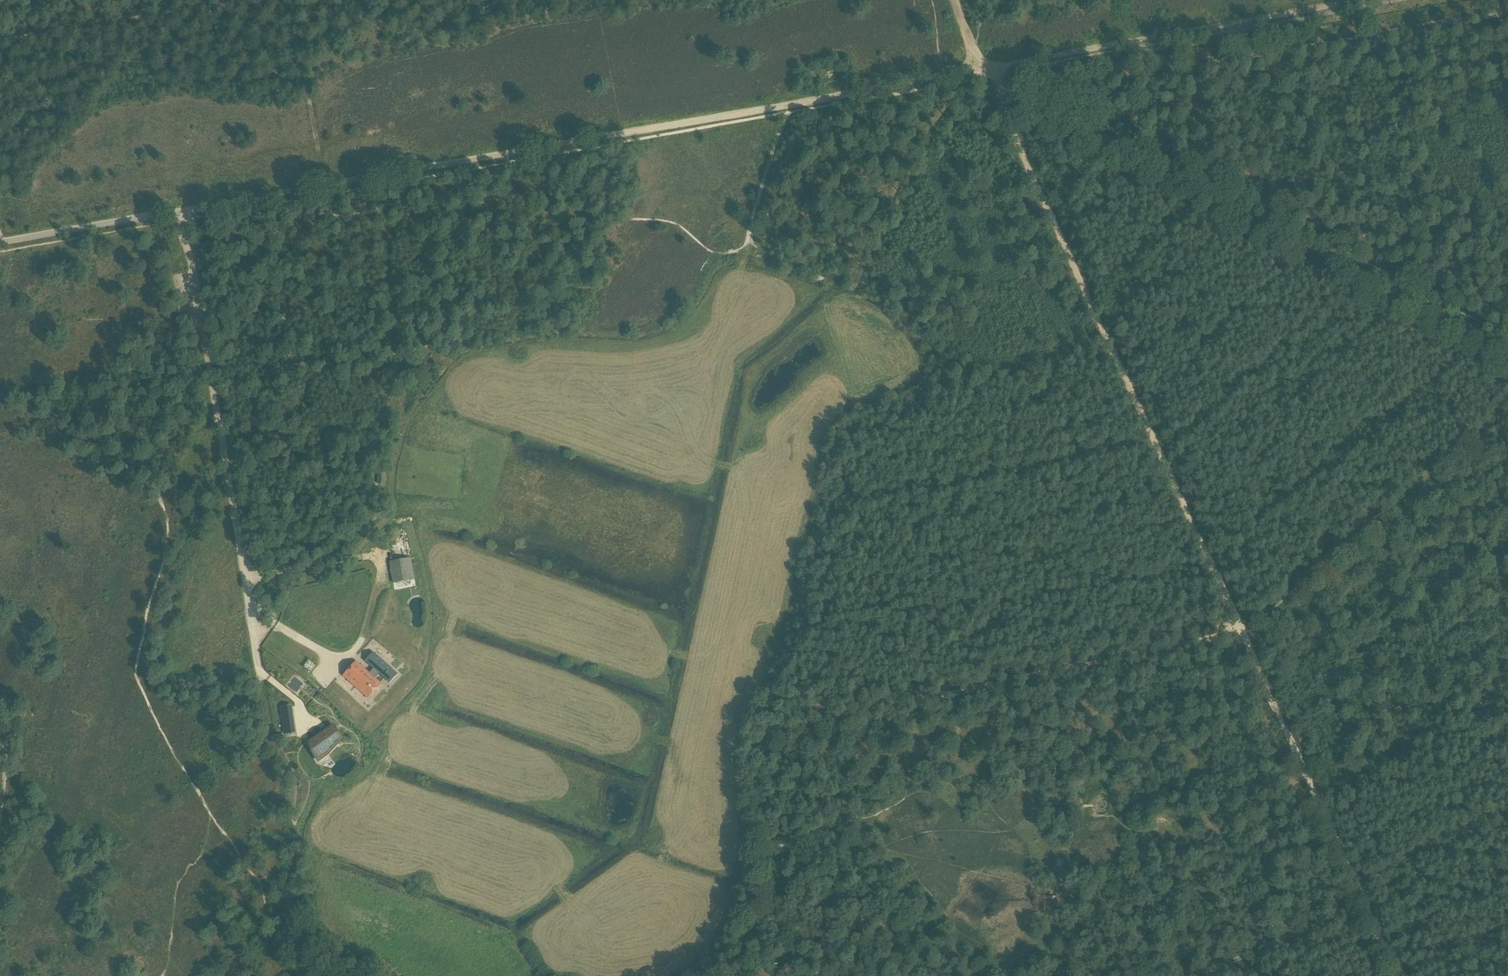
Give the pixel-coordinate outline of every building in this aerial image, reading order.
[(411,558),(389,562),(393,584),(415,579),(411,558)] [(369,673),(357,662),(344,677),(367,697),(367,698),(380,683),(375,678),(379,674),(385,679),(393,670),(374,652),(365,661),(374,669),(369,673)] [(293,724),(283,726),(284,734),(295,733),(293,724)] [(334,726),(310,742),(319,755),(343,738),(334,726)]
